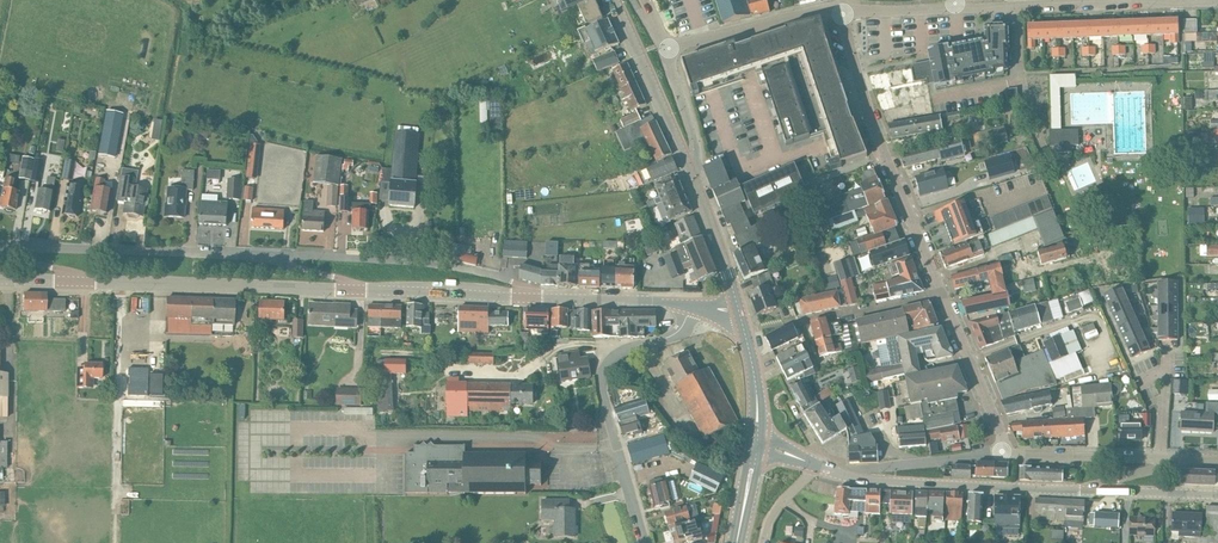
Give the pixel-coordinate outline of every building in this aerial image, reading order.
[(574,8),(592,0),(555,0),(562,14),(574,8)] [(585,24),(586,26),(602,19),(599,12),(599,11),(594,0),(592,0),(574,8),(576,13),(573,14),(579,27),(585,24)] [(731,22),(744,18),(739,0),(713,0),(720,24),(721,24),(721,25),(731,22)] [(757,15),(769,11),(766,0),(739,0),(744,18),(757,15)] [(1164,20),(1164,35),(1171,35),(1171,44),(1178,43),(1178,35),(1179,35),(1179,19),(1164,20)] [(608,20),(586,30),(585,28),(577,32),(585,48),(587,47),(591,56),(619,43),(608,20)] [(690,59),(681,62),(686,75),(690,89),(693,97),(699,95),(699,93),(697,87),(735,75),(740,73),(743,72),(749,70),(760,66),(763,76),(780,129),(786,146),(809,138),(821,134),(828,132),(837,156),(830,158),(825,160),(829,171),(841,167),(840,165),(866,156),(864,150),(864,149),(862,145),(862,144),(858,133),(857,129),(856,128),(856,127),(854,121),(853,121),(848,106),(849,105),(841,85),(838,78),(830,54),(826,44),(825,43),(825,42),(824,39),(825,39),(820,20),(784,29),(784,30),(785,31),(741,46),(736,48),(734,44),(726,47),(725,47),(726,47),(721,49),(719,49),(715,51),(709,53),(703,55),(695,57),(690,59)] [(1135,21),(1136,36),(1150,36),(1150,20),(1135,21)] [(1150,20),(1150,36),(1164,35),(1164,20),(1150,20)] [(1196,20),(1183,20),(1183,33),(1196,33),(1196,20)] [(1119,22),(1121,37),(1136,36),(1135,21),(1119,22)] [(1090,23),(1090,38),(1104,38),(1103,22),(1090,23)] [(1103,22),(1104,38),(1121,37),(1119,22),(1103,22)] [(1058,24),(1059,40),(1074,39),(1074,23),(1058,24)] [(1074,23),(1074,39),(1090,38),(1090,23),(1074,23)] [(1042,25),(1043,40),(1059,40),(1058,24),(1042,25)] [(1035,41),(1043,40),(1042,25),(1026,25),(1027,41),(1027,49),(1035,49),(1035,41)] [(913,67),(911,68),(914,83),(927,81),(928,85),(934,83),(935,87),(935,88),(936,88),(937,88),(936,87),(935,85),(946,82),(946,86),(955,84),(955,83),(956,83),(956,84),(963,82),(962,79),(973,77),(973,80),(972,80),(972,81),(975,80),(975,79),(974,80),(973,78),(984,75),(984,79),(994,77),(993,72),(993,71),(1002,69),(1003,69),(1003,72),(1007,71),(1006,62),(1006,50),(1008,49),(1007,26),(984,27),(984,28),(985,30),(985,38),(985,40),(986,42),(983,43),(983,40),(979,41),(970,43),(955,46),(950,47),(951,49),(948,49),(948,47),(928,51),(927,51),(928,52),(928,51),(929,56),(930,61),(929,62),(912,65),(913,67)] [(1196,33),(1184,34),(1185,42),(1191,42),(1196,42),(1196,33)] [(614,53),(594,62),(598,72),(618,63),(614,53)] [(505,65),(498,68),(501,75),(508,72),(505,65)] [(613,71),(625,100),(624,101),(625,103),(626,103),(630,112),(646,105),(628,65),(613,71)] [(895,69),(871,73),(874,87),(888,85),(888,88),(903,86),(913,85),(911,68),(896,70),(895,69)] [(1208,81),(1208,89),(1217,89),(1217,81),(1208,81)] [(903,86),(879,90),(881,104),(906,100),(903,86)] [(1011,89),(1004,91),(1007,102),(1016,101),(1017,100),(1017,90),(1017,88),(1011,89)] [(1217,100),(1217,90),(1208,91),(1208,93),(1205,93),(1205,101),(1217,100)] [(489,97),(490,128),(502,128),(501,97),(489,97)] [(488,102),(478,102),(479,124),(486,123),(486,111),(488,111),(488,102)] [(909,103),(884,107),(887,121),(911,117),(909,103)] [(105,111),(97,155),(103,156),(114,158),(119,130),(122,114),(105,111)] [(637,113),(621,121),(625,128),(641,121),(637,113)] [(960,118),(959,113),(940,116),(940,115),(888,124),(892,139),(942,131),(941,122),(960,118)] [(652,124),(649,118),(616,134),(625,153),(642,145),(644,148),(648,146),(656,163),(672,155),(656,122),(652,124)] [(154,120),(152,131),(160,132),(162,122),(154,120)] [(1210,121),(1210,129),(1217,129),(1217,121),(1210,121)] [(383,169),(382,183),(391,183),(389,206),(414,208),(416,183),(420,135),(418,135),(418,130),(416,128),(398,126),(398,133),(395,133),(392,170),(383,169)] [(1004,127),(973,134),(977,147),(1007,140),(1007,139),(1005,131),(1004,127)] [(1194,132),(1185,132),(1185,147),(1194,147),(1194,132)] [(960,138),(899,154),(904,169),(940,160),(941,163),(965,157),(960,138)] [(65,140),(57,139),(56,151),(63,152),(65,140)] [(257,179),(259,160),(257,160),(258,145),(248,144),(247,159),(248,159),(247,178),(257,179)] [(1072,149),(1072,146),(1054,146),(1054,153),(1054,157),(1072,157),(1072,150),(1072,149)] [(96,152),(89,151),(88,159),(95,160),(96,152)] [(1009,155),(984,161),(989,180),(1014,173),(1011,163),(1009,156),(1009,155)] [(313,183),(339,186),(342,160),(316,156),(313,183)] [(21,158),(18,179),(28,181),(32,159),(21,158)] [(30,182),(38,183),(42,160),(34,158),(30,182)] [(643,188),(652,184),(678,172),(671,158),(637,173),(643,188)] [(64,160),(61,179),(72,181),(75,162),(64,160)] [(343,165),(343,171),(348,172),(349,166),(353,167),(353,161),(345,160),(345,166),(343,165)] [(730,225),(731,225),(746,218),(740,204),(745,202),(745,201),(746,201),(740,188),(740,189),(736,180),(729,183),(720,161),(703,168),(721,212),(727,226),(730,225)] [(379,166),(369,164),(368,171),(378,172),(379,166)] [(794,165),(742,187),(754,215),(806,193),(794,165)] [(220,170),(206,169),(205,179),(219,180),(220,170)] [(857,219),(855,213),(869,207),(868,207),(885,200),(876,177),(873,169),(862,173),(865,182),(859,184),(861,188),(842,196),(841,195),(816,204),(823,222),(828,220),(832,231),(858,221),(857,219)] [(167,188),(166,217),(184,218),(185,190),(193,190),(194,171),(182,170),(181,189),(167,188)] [(942,170),(915,178),(920,196),(947,189),(942,170)] [(659,197),(654,199),(646,202),(649,208),(656,205),(661,203),(661,204),(685,195),(677,176),(654,185),(659,197)] [(36,190),(33,209),(34,209),(35,212),(41,213),(44,211),(49,212),(55,179),(47,177),(44,191),(36,190)] [(121,177),(117,198),(126,199),(123,213),(127,214),(126,216),(128,218),(135,219),(137,217),(138,216),(141,216),(143,206),(145,206),(146,205),(147,200),(146,198),(144,198),(145,190),(138,189),(139,187),(137,185),(132,184),(133,179),(121,177)] [(228,177),(227,198),(240,199),(241,178),(228,177)] [(90,211),(97,212),(99,214),(103,215),(105,214),(109,191),(103,190),(104,180),(94,178),(92,189),(94,189),(90,211)] [(3,189),(2,189),(0,198),(0,208),(4,209),(6,212),(11,213),(13,211),(14,211),(18,192),(10,190),(12,181),(4,179),(3,189)] [(77,217),(81,198),(82,188),(65,185),(60,214),(67,216),(69,218),(73,219),(75,217),(77,217)] [(327,186),(326,207),(337,208),(338,187),(327,186)] [(252,201),(254,188),(245,187),(244,200),(252,201)] [(692,213),(685,195),(661,204),(667,217),(662,219),(664,225),(692,213)] [(997,215),(990,218),(995,230),(1051,208),(1047,196),(1022,206),(997,215)] [(352,212),(352,230),(355,230),(356,232),(359,232),(360,230),(368,230),(369,211),(371,211),(371,203),(351,202),(351,198),(340,197),(340,213),(350,213),(350,212),(352,212)] [(226,226),(227,203),(200,201),(199,225),(226,226)] [(324,212),(313,211),(313,202),(305,201),(303,231),(323,232),(324,212)] [(855,213),(857,219),(866,215),(869,224),(892,215),(886,201),(869,207),(855,213)] [(933,213),(938,225),(943,223),(952,245),(983,234),(978,222),(971,224),(963,201),(933,213)] [(252,228),(267,229),(282,230),(284,210),(253,208),(252,228)] [(982,251),(1038,229),(1045,246),(1063,240),(1057,221),(1052,209),(939,253),(946,269),(984,254),(982,251)] [(1203,210),(1188,210),(1188,224),(1203,224),(1203,210)] [(869,224),(874,235),(897,226),(892,215),(869,224)] [(674,225),(683,245),(701,238),(702,238),(693,217),(674,225)] [(770,240),(764,228),(762,223),(751,228),(746,219),(731,225),(730,225),(741,251),(732,255),(743,281),(765,271),(754,247),(770,240)] [(811,226),(803,229),(807,239),(815,236),(811,226)] [(1186,227),(1187,246),(1195,245),(1194,227),(1186,227)] [(857,230),(849,233),(851,239),(859,236),(857,230)] [(874,235),(856,241),(861,254),(869,252),(886,246),(882,233),(874,235)] [(436,236),(436,244),(437,244),(453,245),(453,236),(438,236),(436,236)] [(819,237),(811,239),(815,250),(823,247),(819,237)] [(716,275),(701,238),(683,245),(675,248),(682,265),(684,270),(690,268),(694,277),(696,276),(699,282),(716,275)] [(909,256),(903,240),(886,246),(869,252),(875,268),(909,256)] [(604,241),(603,249),(616,249),(617,242),(604,241)] [(546,242),(545,256),(557,257),(558,243),(546,242)] [(650,246),(645,248),(648,256),(665,250),(663,244),(651,249),(650,246)] [(1037,253),(1041,266),(1067,259),(1069,258),(1067,251),(1066,251),(1064,244),(1056,246),(1056,248),(1037,253)] [(504,246),(503,257),(527,258),(527,247),(504,246)] [(1206,256),(1217,256),(1217,246),(1206,246),(1206,256)] [(452,251),(449,261),(476,267),(478,257),(452,251)] [(676,253),(663,258),(672,279),(684,273),(676,253)] [(557,266),(558,286),(578,287),(578,266),(576,266),(576,258),(558,257),(557,266)] [(898,274),(898,275),(899,278),(900,278),(901,283),(919,279),(911,258),(888,266),(891,276),(898,274)] [(616,269),(615,288),(618,288),(633,289),(634,267),(635,260),(625,259),(625,264),(619,263),(618,269),(616,269)] [(845,260),(834,264),(840,282),(847,280),(851,279),(847,266),(845,260)] [(603,268),(602,287),(615,288),(616,269),(616,261),(604,261),(603,268)] [(989,286),(990,289),(1005,286),(999,263),(952,276),(956,290),(972,286),(973,291),(981,289),(981,288),(989,286)] [(558,286),(557,266),(547,265),(547,272),(541,272),(541,270),(522,265),(519,280),(540,285),(540,286),(558,286)] [(580,266),(578,287),(599,288),(600,274),(590,274),(590,266),(580,266)] [(754,291),(748,293),(756,316),(777,308),(769,287),(773,285),(772,283),(781,280),(778,270),(769,273),(750,279),(754,291)] [(872,285),(873,292),(875,302),(924,292),(919,279),(901,283),(900,278),(899,278),(872,285)] [(847,280),(840,282),(842,288),(847,306),(858,303),(851,279),(847,280)] [(1024,294),(1035,291),(1033,279),(1021,282),(1024,294)] [(828,284),(820,286),(822,292),(840,288),(838,282),(828,284)] [(1153,290),(1153,294),(1177,294),(1177,282),(1157,282),(1158,290),(1153,290)] [(960,302),(968,323),(999,314),(1000,316),(1004,314),(1003,309),(1010,308),(1005,286),(990,289),(991,296),(960,302)] [(1103,295),(1108,306),(1130,296),(1128,292),(1124,294),(1121,287),(1103,295)] [(821,295),(798,300),(802,316),(840,308),(840,307),(847,306),(842,288),(836,290),(821,293),(821,295)] [(46,294),(23,293),(22,312),(46,313),(46,312),(64,312),(64,300),(46,299),(46,294)] [(1158,298),(1158,305),(1177,305),(1177,294),(1153,294),(1153,298),(1158,298)] [(1108,306),(1113,316),(1130,309),(1127,302),(1132,300),(1130,296),(1108,306)] [(165,319),(165,330),(166,330),(166,334),(166,335),(210,336),(210,335),(233,336),(233,327),(234,300),(166,298),(165,319)] [(1068,313),(1083,308),(1079,299),(1065,304),(1068,313)] [(259,323),(267,323),(268,323),(268,321),(284,321),(284,302),(259,301),(259,323)] [(902,311),(901,311),(905,335),(906,335),(909,334),(937,326),(938,325),(929,301),(928,301),(902,308),(902,311)] [(997,316),(1004,340),(1015,336),(1014,333),(1053,321),(1047,302),(1008,313),(1004,314),(1000,316),(997,316)] [(364,305),(364,316),(368,316),(367,337),(380,338),(381,328),(401,329),(402,306),(369,304),(369,306),(364,305)] [(309,305),(308,324),(356,326),(357,313),(350,313),(350,307),(309,305)] [(406,329),(421,329),(421,334),(430,335),(431,326),(429,326),(430,313),(422,312),(422,305),(407,305),(406,329)] [(1153,313),(1153,317),(1177,317),(1177,305),(1158,305),(1158,313),(1153,313)] [(470,307),(458,307),(458,333),(489,333),(489,328),(508,328),(508,313),(489,313),(489,308),(489,307),(470,307)] [(526,309),(525,330),(537,331),(537,334),(548,335),(549,310),(526,309)] [(1113,316),(1118,327),(1139,317),(1138,313),(1133,315),(1130,309),(1113,316)] [(592,311),(591,311),(592,338),(594,338),(607,338),(611,338),(612,338),(612,327),(619,327),(619,319),(624,319),(632,319),(632,324),(633,324),(635,324),(636,324),(636,326),(650,326),(650,328),(655,327),(656,327),(656,310),(592,311)] [(551,338),(557,338),(557,330),(555,330),(555,328),(568,328),(568,321),(569,321),(570,311),(551,311),(551,338)] [(591,312),(570,311),(569,321),(572,321),(572,330),(576,331),(591,331),(591,312)] [(901,311),(893,313),(898,336),(905,335),(901,311)] [(893,313),(884,315),(889,338),(897,337),(898,336),(893,313)] [(979,349),(1004,340),(997,316),(1000,316),(999,314),(968,323),(979,349)] [(883,315),(875,317),(880,341),(885,339),(888,339),(889,338),(884,315),(883,315)] [(872,317),(866,319),(871,343),(876,341),(877,341),(880,341),(875,317),(872,317)] [(1118,327),(1122,338),(1140,330),(1137,323),(1141,321),(1139,317),(1118,327)] [(1158,321),(1158,328),(1158,329),(1177,328),(1177,317),(1153,317),(1153,321),(1158,321)] [(619,327),(619,338),(644,337),(644,328),(650,328),(650,326),(636,326),(636,324),(635,324),(633,324),(632,324),(632,319),(624,319),(619,319),(619,327)] [(866,319),(856,321),(857,322),(862,345),(868,343),(871,343),(866,319)] [(292,338),(294,338),(303,338),(303,320),(293,320),(292,338)] [(826,320),(810,323),(814,340),(815,340),(816,342),(818,341),(831,337),(834,336),(837,335),(842,334),(843,334),(846,348),(852,347),(848,324),(840,326),(840,322),(830,324),(830,322),(827,323),(826,320)] [(856,323),(853,323),(854,333),(857,346),(857,345),(860,344),(860,345),(862,345),(857,322),(856,323)] [(853,323),(848,324),(852,347),(857,346),(854,333),(853,323)] [(1093,323),(1081,328),(1084,334),(1096,330),(1093,323)] [(785,329),(783,327),(764,337),(771,351),(798,338),(792,326),(785,329)] [(1019,345),(985,358),(995,383),(996,383),(1003,401),(1027,390),(1056,384),(1055,381),(1063,377),(1066,382),(1082,375),(1082,376),(1085,375),(1075,353),(1081,351),(1073,331),(1069,332),(1067,327),(1049,335),(1051,340),(1043,343),(1046,350),(1042,351),(1042,350),(1024,357),(1019,345)] [(1177,340),(1177,328),(1158,329),(1158,328),(1153,328),(1153,333),(1158,333),(1158,340),(1177,340)] [(886,340),(889,360),(891,365),(902,362),(904,375),(905,377),(919,374),(914,350),(923,348),(925,359),(928,361),(950,356),(939,330),(920,334),(920,332),(897,337),(886,340)] [(1122,338),(1127,348),(1149,338),(1147,334),(1143,336),(1140,330),(1122,338)] [(815,340),(814,340),(819,358),(841,351),(839,344),(834,346),(831,337),(818,341),(816,342),(815,340)] [(1151,342),(1149,338),(1127,348),(1132,359),(1149,351),(1146,344),(1151,342)] [(815,374),(812,369),(813,369),(801,346),(776,358),(787,380),(804,373),(806,378),(815,374)] [(858,346),(845,349),(846,356),(859,354),(858,346)] [(556,354),(559,376),(560,383),(590,378),(587,357),(580,358),(579,351),(556,354)] [(700,373),(688,351),(663,365),(704,440),(738,423),(709,368),(700,373)] [(467,353),(466,365),(494,366),(494,354),(467,353)] [(378,412),(394,412),(392,374),(406,375),(407,361),(385,360),(385,361),(376,361),(378,402),(378,412)] [(865,373),(867,381),(867,384),(871,383),(904,375),(902,362),(891,365),(891,366),(876,369),(865,373)] [(76,389),(77,389),(92,389),(92,379),(101,379),(101,364),(83,364),(83,368),(79,368),(79,373),(76,373),(76,389)] [(905,377),(910,403),(910,405),(921,403),(923,417),(926,430),(954,425),(949,396),(967,392),(958,367),(919,374),(905,377)] [(128,368),(127,397),(147,397),(148,369),(128,368)] [(148,374),(148,393),(151,393),(151,397),(164,398),(164,373),(151,373),(151,374),(148,374)] [(447,384),(446,384),(446,411),(510,412),(511,405),(533,405),(533,386),(511,386),(511,384),(455,384),(455,380),(447,380),(447,384)] [(1174,381),(1173,394),(1186,394),(1187,381),(1174,381)] [(791,390),(804,414),(803,415),(804,415),(819,405),(818,405),(815,399),(812,400),(803,383),(791,390)] [(1073,409),(1074,419),(1083,419),(1095,417),(1094,408),(1113,407),(1112,396),(1118,395),(1120,393),(1119,387),(1117,385),(1111,385),(1111,384),(1080,386),(1080,388),(1072,388),(1073,409)] [(336,388),(336,406),(361,407),(361,389),(336,388)] [(822,405),(834,398),(828,388),(816,395),(822,405)] [(1209,390),(1209,401),(1217,401),(1217,390),(1209,390)] [(888,391),(877,392),(880,410),(890,408),(888,391)] [(1006,415),(1028,410),(1033,409),(1034,412),(1036,413),(1041,412),(1042,409),(1042,408),(1052,405),(1049,391),(1000,402),(1006,415)] [(615,409),(614,410),(619,424),(637,419),(638,418),(653,414),(653,413),(645,401),(645,400),(619,408),(615,409)] [(848,400),(835,406),(836,407),(839,414),(840,417),(844,424),(856,418),(853,411),(848,400)] [(912,419),(923,417),(921,403),(910,405),(909,406),(912,419)] [(1180,432),(1213,434),(1213,426),(1213,422),(1217,422),(1217,403),(1214,403),(1205,403),(1205,413),(1181,412),(1180,432)] [(819,405),(804,415),(810,425),(825,415),(819,405)] [(1063,406),(1051,408),(1053,419),(1065,417),(1063,406)] [(1052,420),(1052,438),(1085,436),(1083,419),(1074,419),(1073,409),(1066,409),(1066,419),(1052,420)] [(580,415),(565,417),(567,428),(582,426),(580,415)] [(822,445),(846,429),(838,416),(830,422),(825,415),(810,425),(822,445)] [(619,424),(622,436),(623,437),(632,434),(633,436),(642,434),(638,418),(637,419),(619,424)] [(856,418),(844,424),(846,429),(849,436),(848,436),(849,446),(849,464),(878,463),(877,444),(871,434),(864,435),(856,418)] [(1022,422),(1008,423),(1012,431),(1023,431),(1023,440),(1052,438),(1051,420),(1050,420),(1041,421),(1022,422)] [(1119,425),(1119,440),(1141,440),(1141,425),(1136,425),(1136,422),(1127,422),(1127,425),(1119,425)] [(897,428),(898,448),(926,446),(924,425),(897,428)] [(955,427),(928,432),(929,440),(942,438),(942,442),(955,440),(960,439),(969,438),(967,425),(958,427),(955,427)] [(662,426),(655,427),(657,435),(664,433),(662,426)] [(664,435),(627,446),(631,458),(632,465),(635,464),(643,462),(649,460),(656,458),(666,455),(669,454),(664,435)] [(960,442),(950,443),(952,451),(961,450),(960,442)] [(404,454),(405,494),(447,494),(463,493),(463,495),(465,495),(465,494),(473,493),(473,495),(475,495),(475,493),(484,493),(484,495),(485,495),(485,493),(494,493),(494,495),(495,495),(495,493),(504,493),(504,495),(505,495),(505,493),(514,493),(514,495),(516,495),(516,493),(524,493),(524,495),(526,495),(526,485),(529,485),(529,486),(531,486),(531,485),(539,485),(539,486),(541,486),(541,462),(539,462),(539,463),(531,463),(531,462),(529,462),(529,463),(526,463),(526,453),(524,453),(524,455),(515,455),(515,453),(514,453),(514,455),(505,455),(505,453),(504,453),(504,455),(495,455),(495,453),(494,453),(494,455),(485,455),(485,453),(483,453),(483,455),(475,455),(475,453),(473,453),(473,455),(465,455),(465,450),(465,446),(463,446),(463,447),(434,447),(431,443),(427,447),(423,443),(420,447),(414,447),(414,450),(414,452),(414,454),(404,454)] [(937,443),(928,444),(930,454),(938,453),(937,443)] [(674,450),(671,455),(685,462),(687,457),(674,450)] [(696,465),(689,482),(715,493),(723,477),(724,475),(697,463),(696,465)] [(951,466),(951,473),(951,479),(970,479),(970,476),(975,476),(975,477),(993,477),(993,463),(975,463),(975,467),(970,467),(970,466),(951,466)] [(993,463),(993,477),(1007,478),(1008,463),(993,463)] [(1062,482),(1063,471),(1063,470),(1019,468),(1019,481),(1062,482)] [(1180,471),(1180,484),(1213,486),(1214,473),(1180,471)] [(660,478),(649,481),(655,508),(659,507),(660,510),(669,507),(669,504),(671,504),(666,483),(664,484),(663,480),(660,478)] [(849,513),(865,514),(866,490),(850,490),(836,489),(834,512),(848,513),(849,513)] [(866,490),(865,514),(865,517),(868,517),(868,514),(879,515),(880,504),(889,505),(889,502),(889,491),(866,490)] [(889,502),(889,505),(889,515),(912,516),(912,492),(889,491),(889,502)] [(927,510),(927,507),(927,491),(915,491),(914,518),(918,518),(918,528),(926,529),(926,519),(927,519),(927,510)] [(927,491),(927,507),(927,510),(933,511),(933,521),(942,522),(943,507),(944,492),(927,491)] [(945,492),(945,521),(962,522),(963,493),(945,492)] [(982,495),(968,493),(968,502),(967,522),(981,523),(982,495)] [(994,528),(1006,529),(1019,529),(1020,497),(994,496),(994,528)] [(1062,525),(1063,525),(1065,499),(1059,499),(1035,498),(1034,513),(1041,513),(1041,520),(1054,521),(1062,521),(1062,525)] [(1065,499),(1063,525),(1064,525),(1064,521),(1083,522),(1084,501),(1065,499)] [(569,501),(542,501),(542,521),(554,521),(554,526),(551,526),(549,528),(549,534),(551,536),(554,536),(554,537),(575,537),(575,510),(569,510),(569,501)] [(668,526),(690,521),(699,519),(695,504),(686,507),(665,512),(668,526)] [(1208,506),(1206,534),(1210,534),(1209,542),(1217,542),(1217,507),(1208,506)] [(1095,513),(1094,527),(1118,529),(1119,514),(1095,513)] [(1172,513),(1171,533),(1171,539),(1178,540),(1178,537),(1200,538),(1201,514),(1172,513)] [(1129,517),(1129,535),(1154,536),(1155,519),(1129,517)] [(668,529),(672,542),(679,542),(692,539),(693,542),(703,540),(700,531),(697,532),(694,522),(668,529)] [(804,528),(797,528),(796,536),(795,542),(802,542),(803,537),(804,528)] [(708,542),(711,542),(712,542),(714,542),(716,542),(716,540),(717,534),(716,533),(713,533),(711,534),(706,535),(708,542)]
